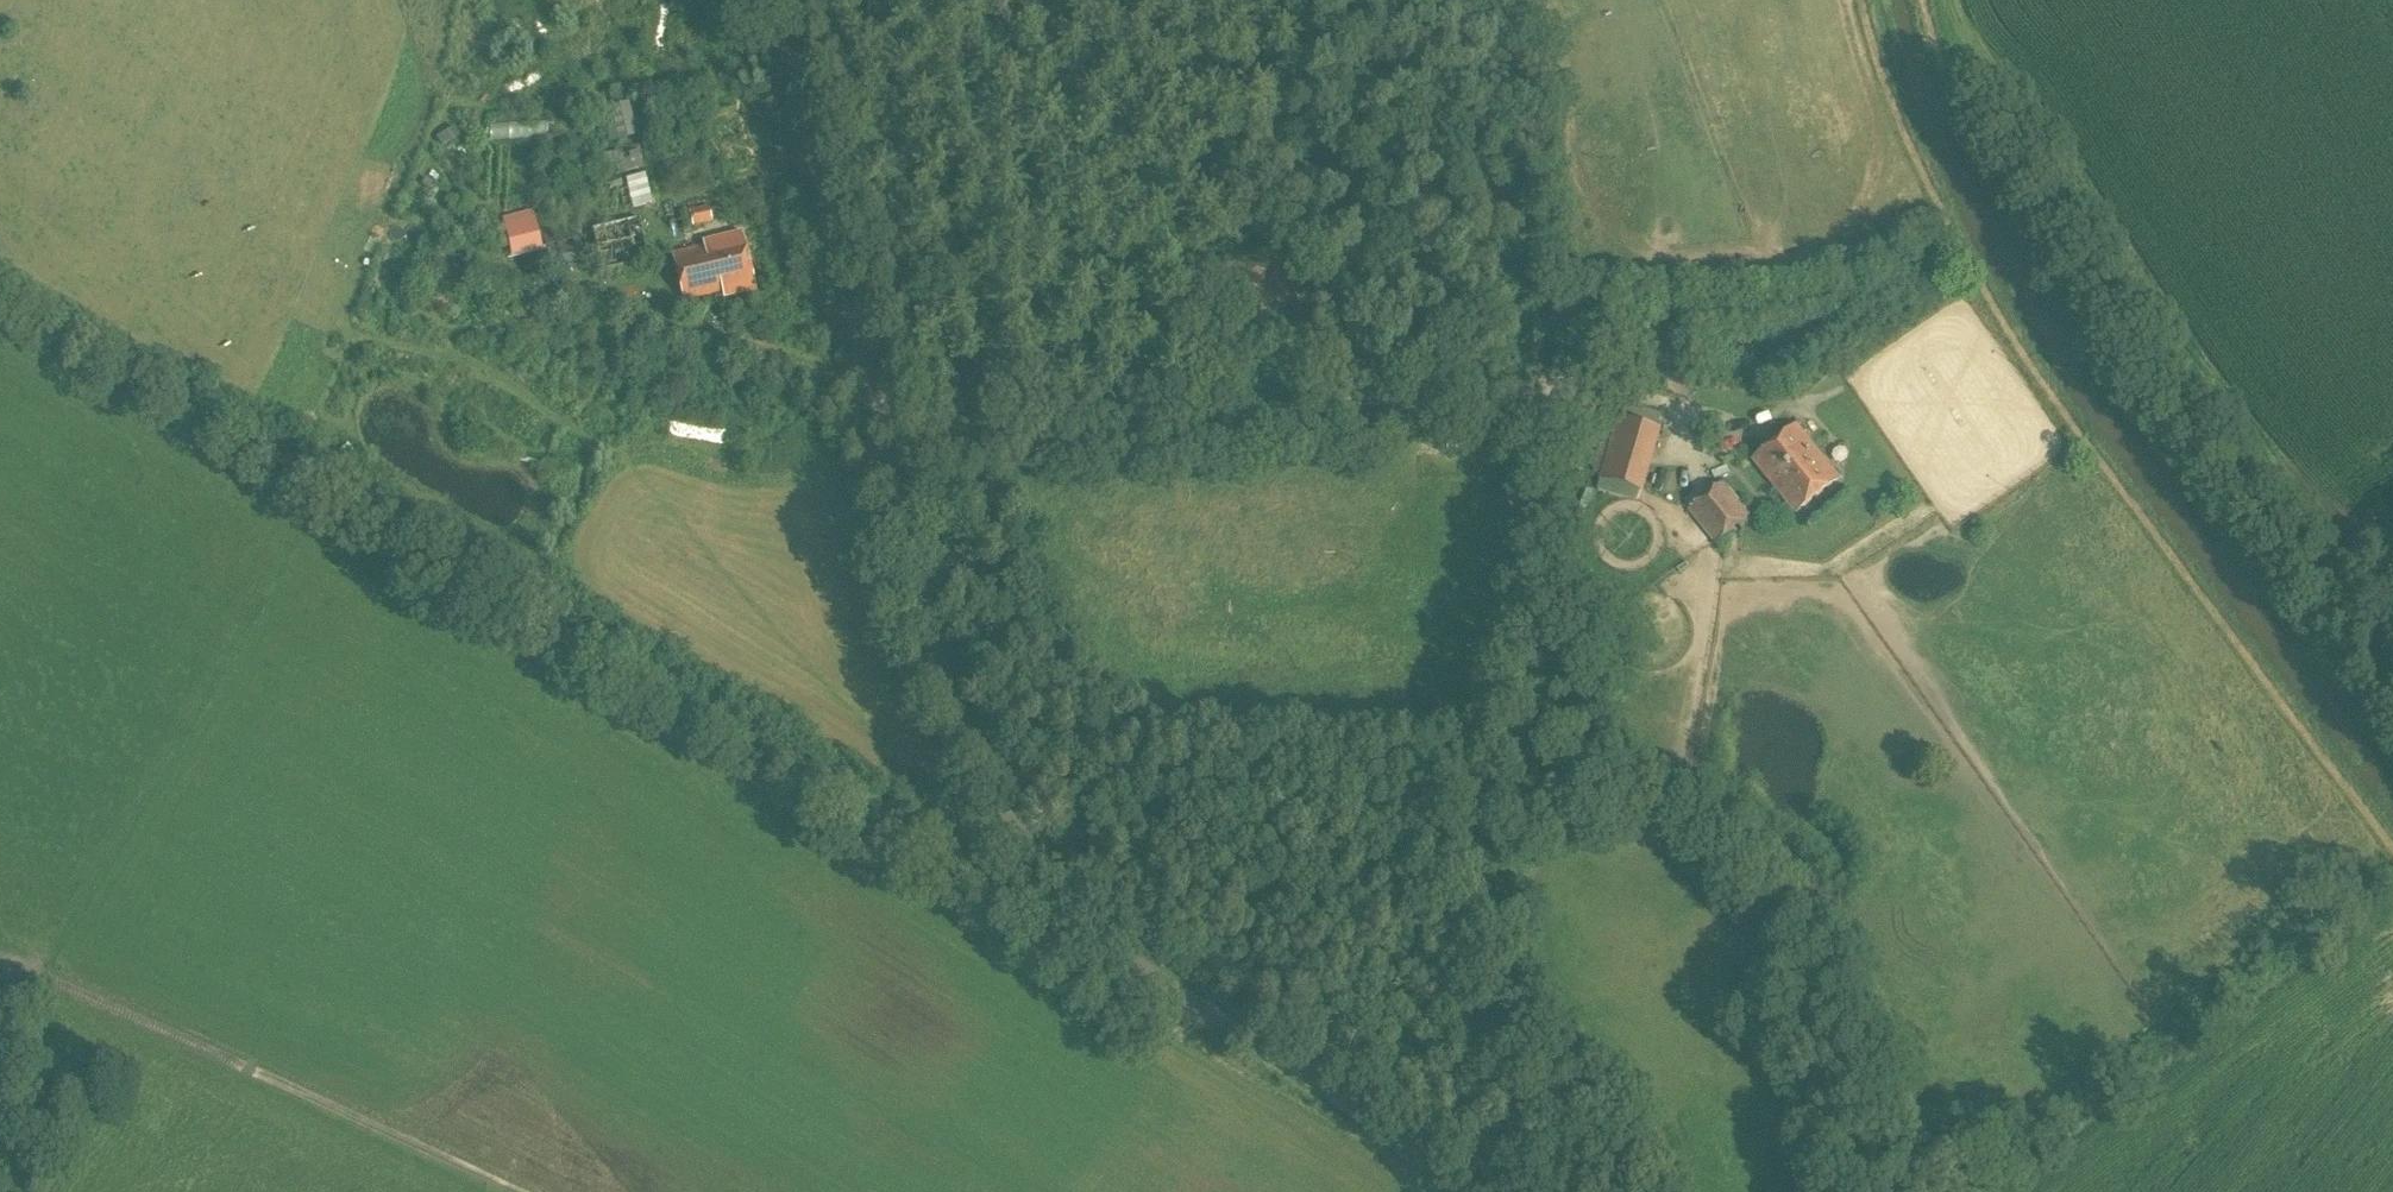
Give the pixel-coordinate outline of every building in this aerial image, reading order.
[(637,134),(630,102),(602,110),(602,109),(595,110),(602,143),(637,134)] [(453,127),(443,133),(438,136),(440,139),(444,145),(458,136),(453,127)] [(558,128),(520,129),(521,147),(559,146),(558,128)] [(623,172),(633,170),(632,169),(643,167),(639,150),(628,153),(629,157),(620,159),(623,172)] [(644,174),(625,178),(632,208),(651,204),(644,174)] [(692,227),(713,222),(708,206),(689,211),(692,227)] [(601,270),(648,259),(638,217),(592,228),(601,270)] [(552,274),(587,266),(576,222),(542,230),(552,274)] [(724,297),(755,290),(742,232),(704,241),(705,246),(672,253),(683,300),(723,291),(724,297)] [(520,247),(541,248),(542,234),(520,234),(520,247)] [(1645,491),(1662,428),(1618,416),(1600,479),(1645,491)] [(1796,513),(1839,479),(1796,424),(1753,458),(1796,513)] [(1717,542),(1750,515),(1723,482),(1690,509),(1717,542)]
